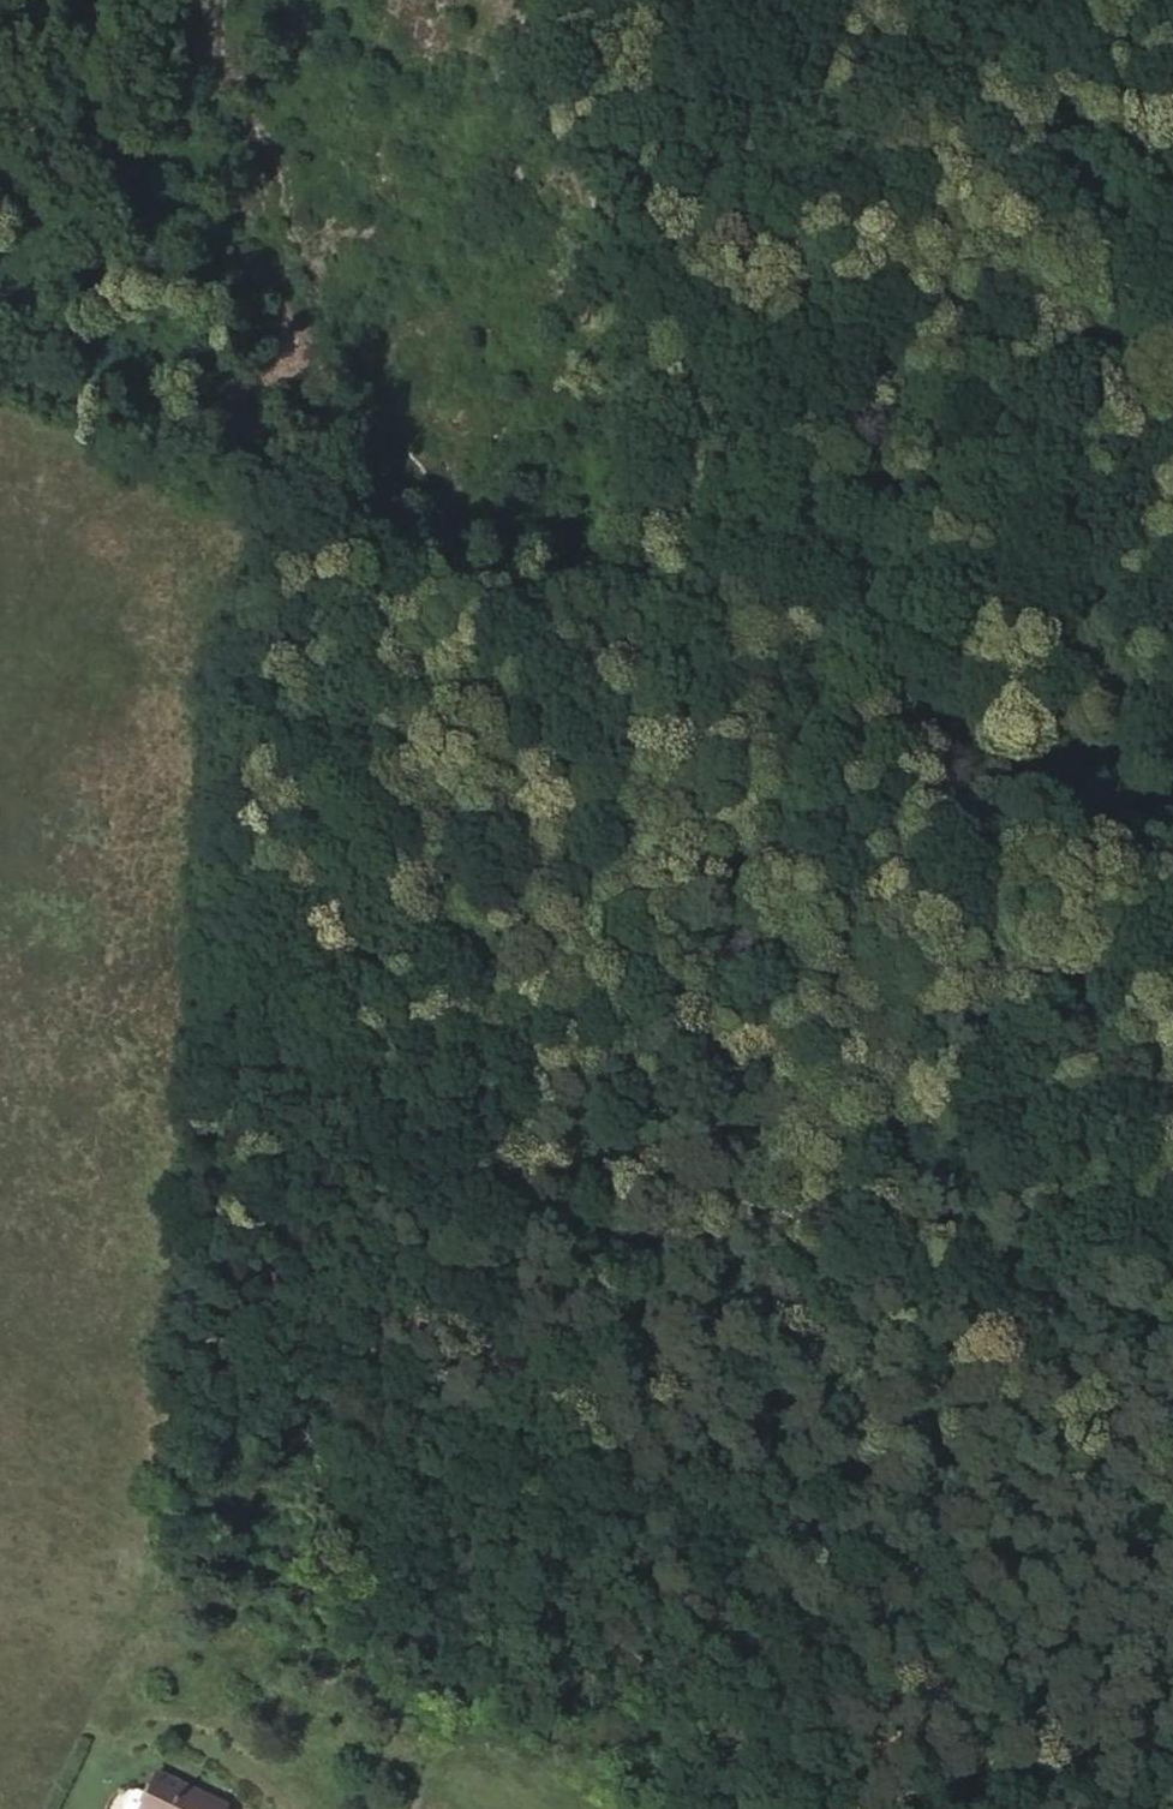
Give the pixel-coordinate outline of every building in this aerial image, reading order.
[(116,1801),(112,1808),(187,1808),(141,1787),(130,1808),(116,1801)]
